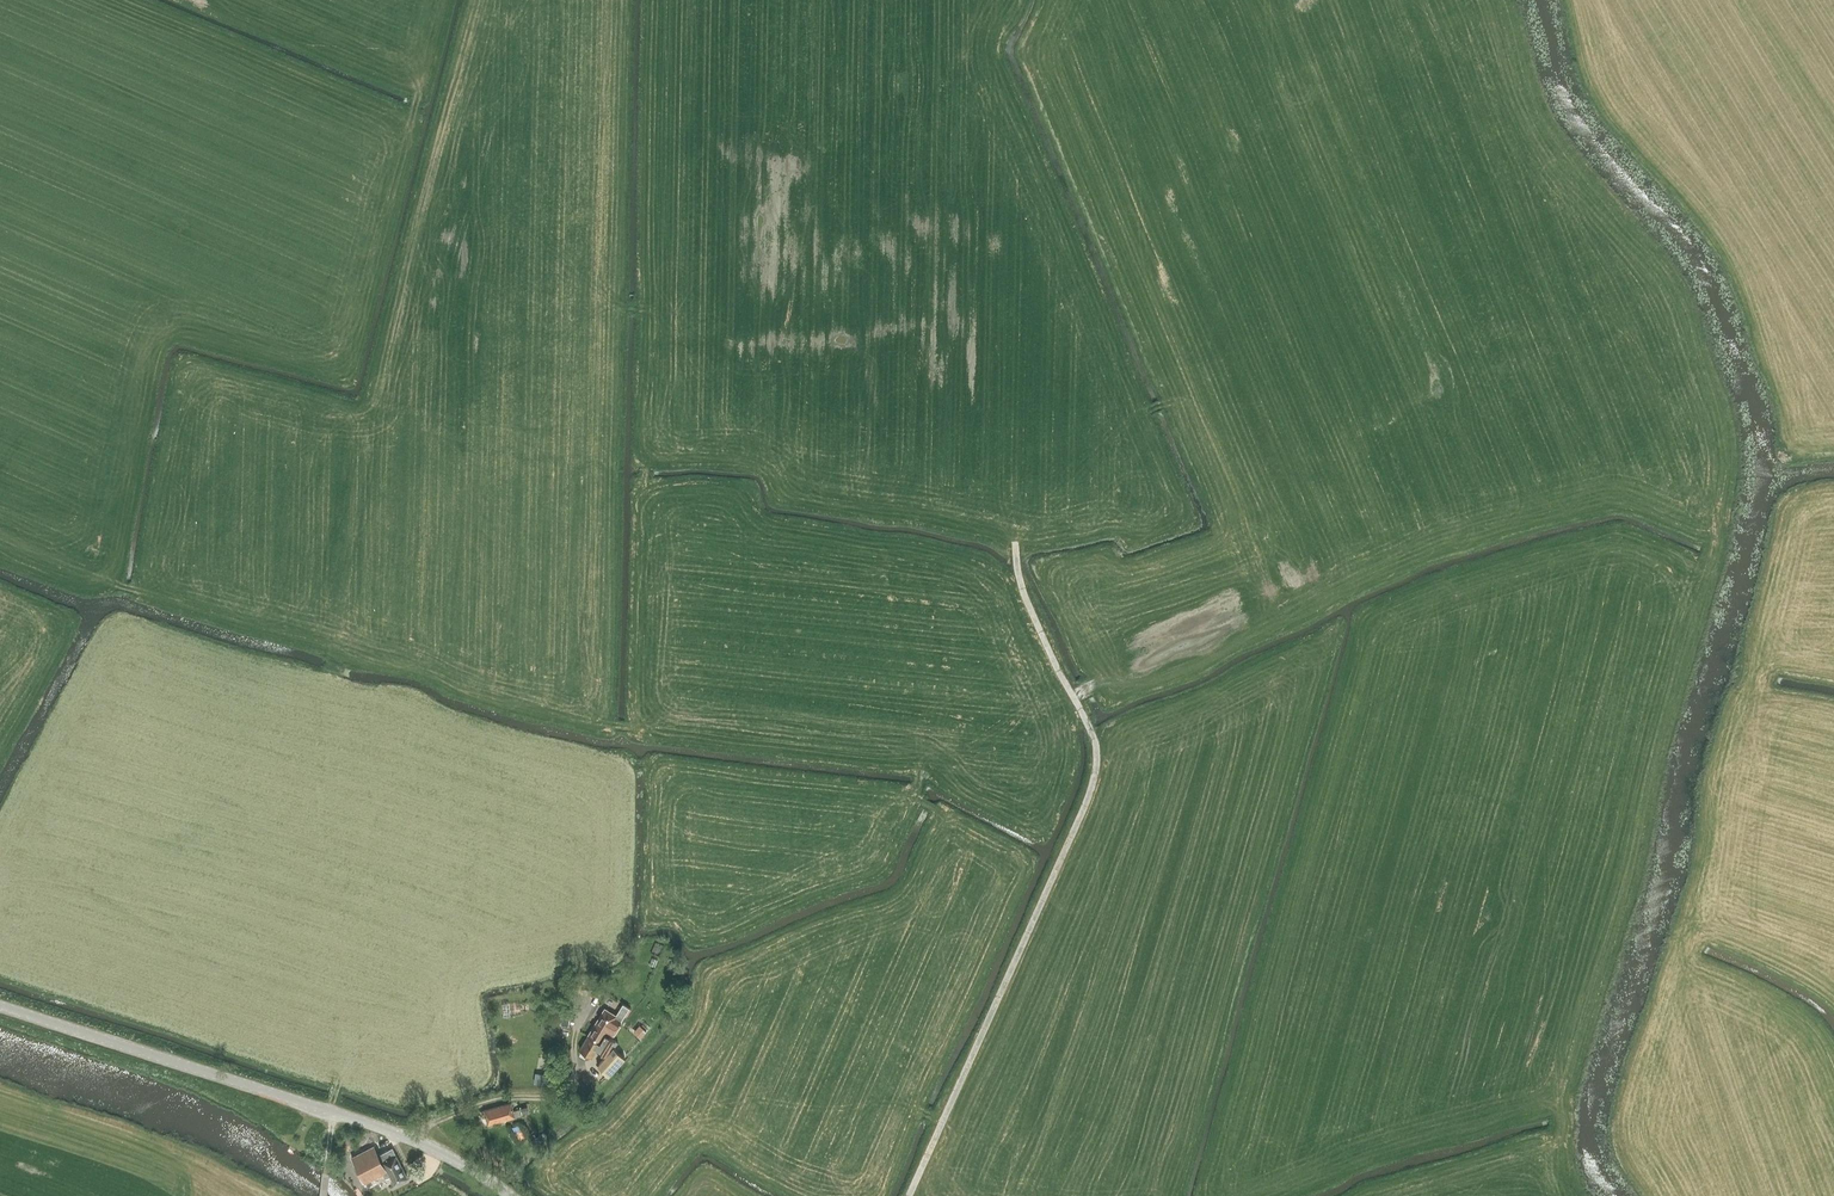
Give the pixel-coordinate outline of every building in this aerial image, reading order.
[(605,1007),(588,1035),(601,1043),(605,1035),(610,1038),(612,1035),(613,1036),(622,1021),(616,1017),(617,1015),(605,1007)] [(647,1031),(640,1025),(634,1032),(641,1038),(647,1031)] [(580,1049),(593,1057),(597,1050),(601,1052),(610,1038),(605,1035),(601,1043),(588,1035),(580,1049)] [(599,1065),(609,1076),(626,1058),(614,1047),(599,1065)] [(551,1075),(536,1072),(534,1083),(550,1086),(551,1075)] [(485,1110),(489,1125),(522,1116),(520,1109),(514,1111),(512,1103),(485,1110)] [(375,1145),(351,1157),(365,1183),(384,1174),(386,1178),(391,1176),(395,1184),(408,1177),(393,1147),(380,1154),(375,1145)]
